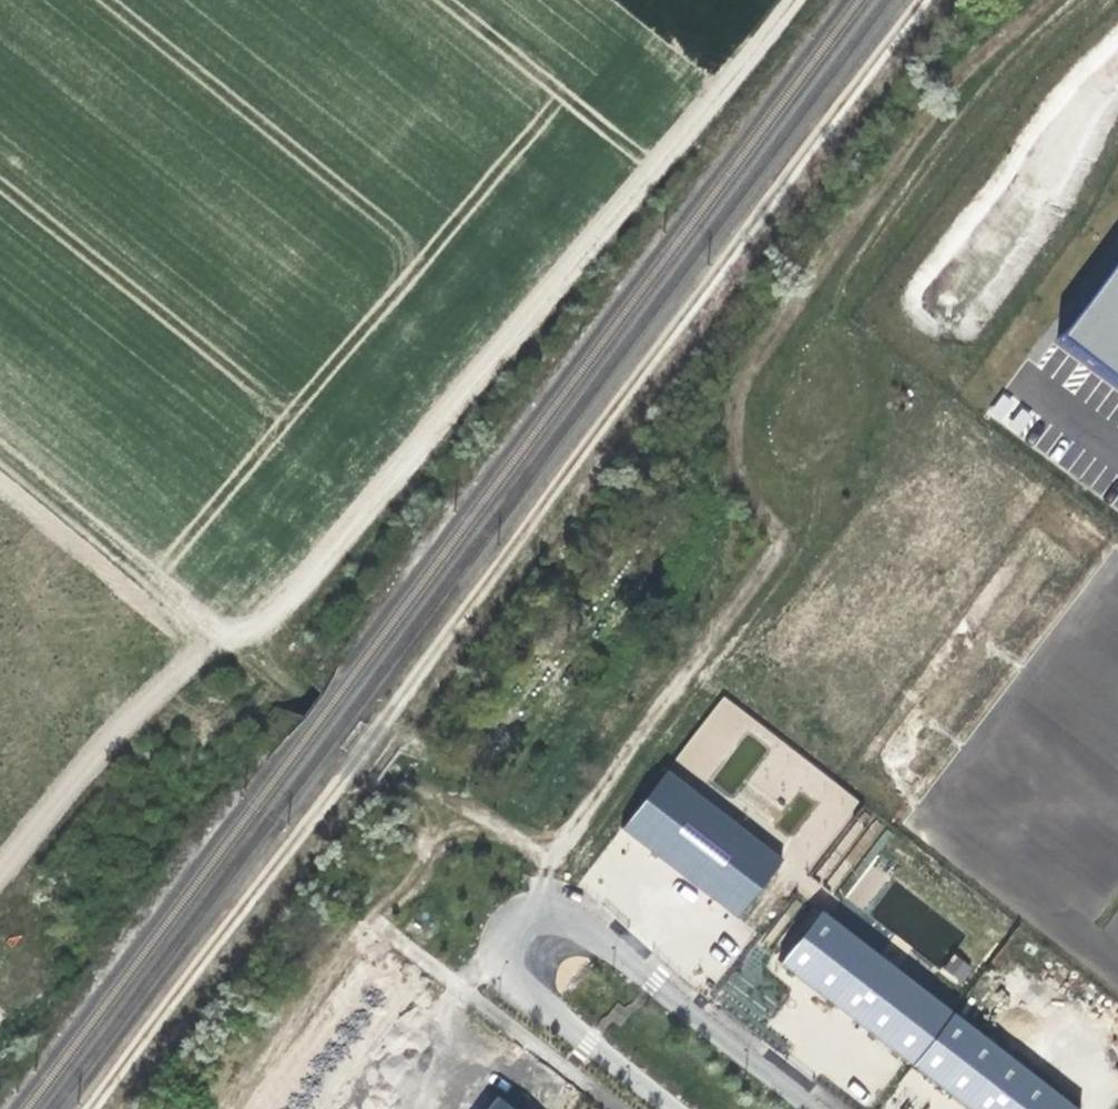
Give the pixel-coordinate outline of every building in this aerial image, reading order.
[(1060,339),(1117,382),(1117,263),(1060,339)] [(663,772),(619,830),(736,918),(780,860),(663,772)] [(949,1012),(817,910),(776,963),(908,1065),(949,1012)] [(961,984),(972,967),(953,955),(942,972),(961,984)] [(949,1012),(908,1065),(964,1108),(1074,1108),(949,1012)] [(496,1096),(486,1108),(513,1108),(496,1096)]
